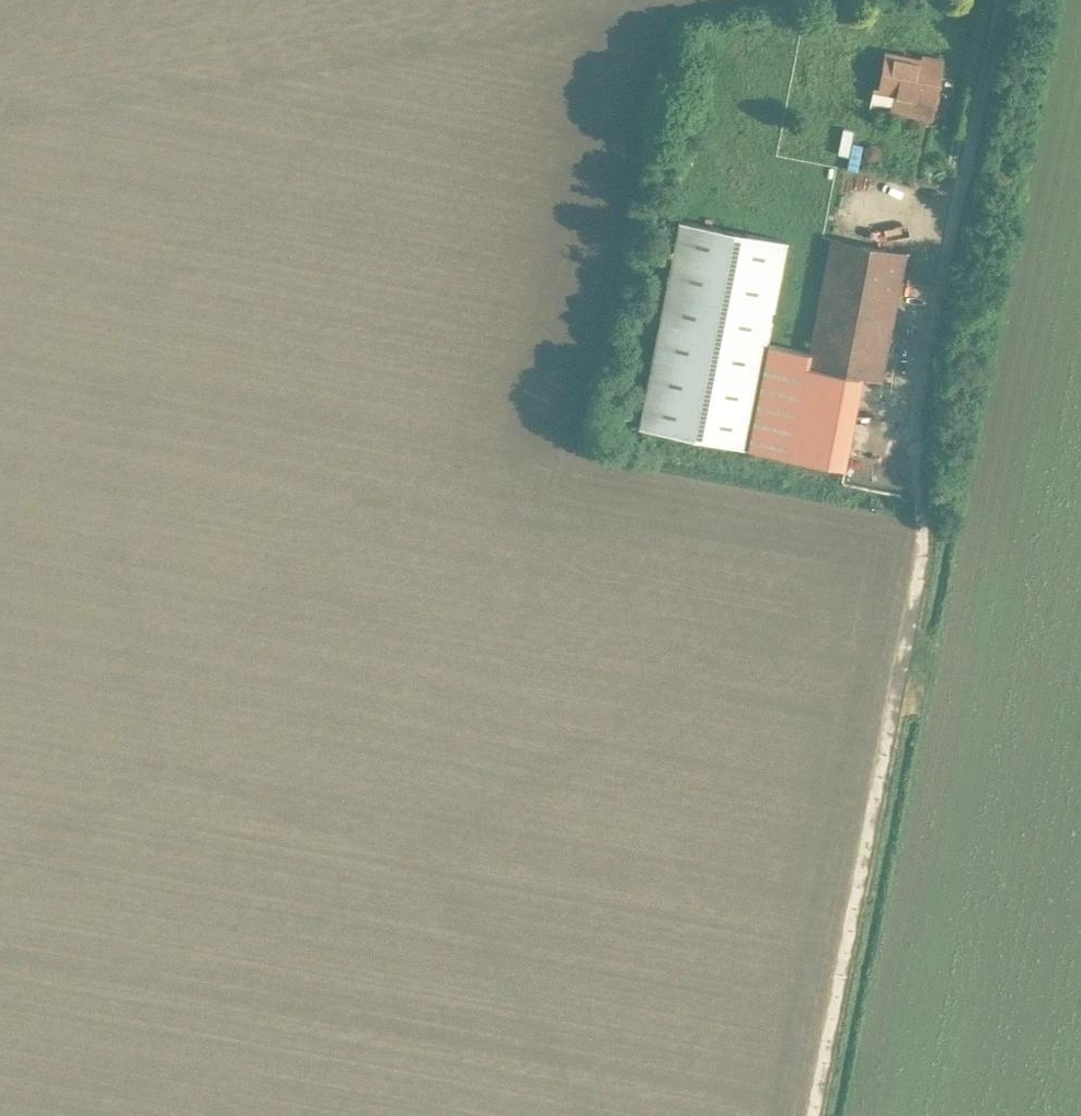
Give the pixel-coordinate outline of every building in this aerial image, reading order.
[(932,113),(943,59),(923,56),(922,60),(886,53),(879,90),(896,93),(892,111),(914,115),(915,110),(932,113)] [(679,220),(639,427),(747,448),(767,344),(787,241),(679,220)] [(832,239),(810,352),(807,365),(861,375),(881,379),(905,254),(832,239)] [(810,352),(767,344),(747,448),(843,467),(861,375),(807,365),(810,352)]
